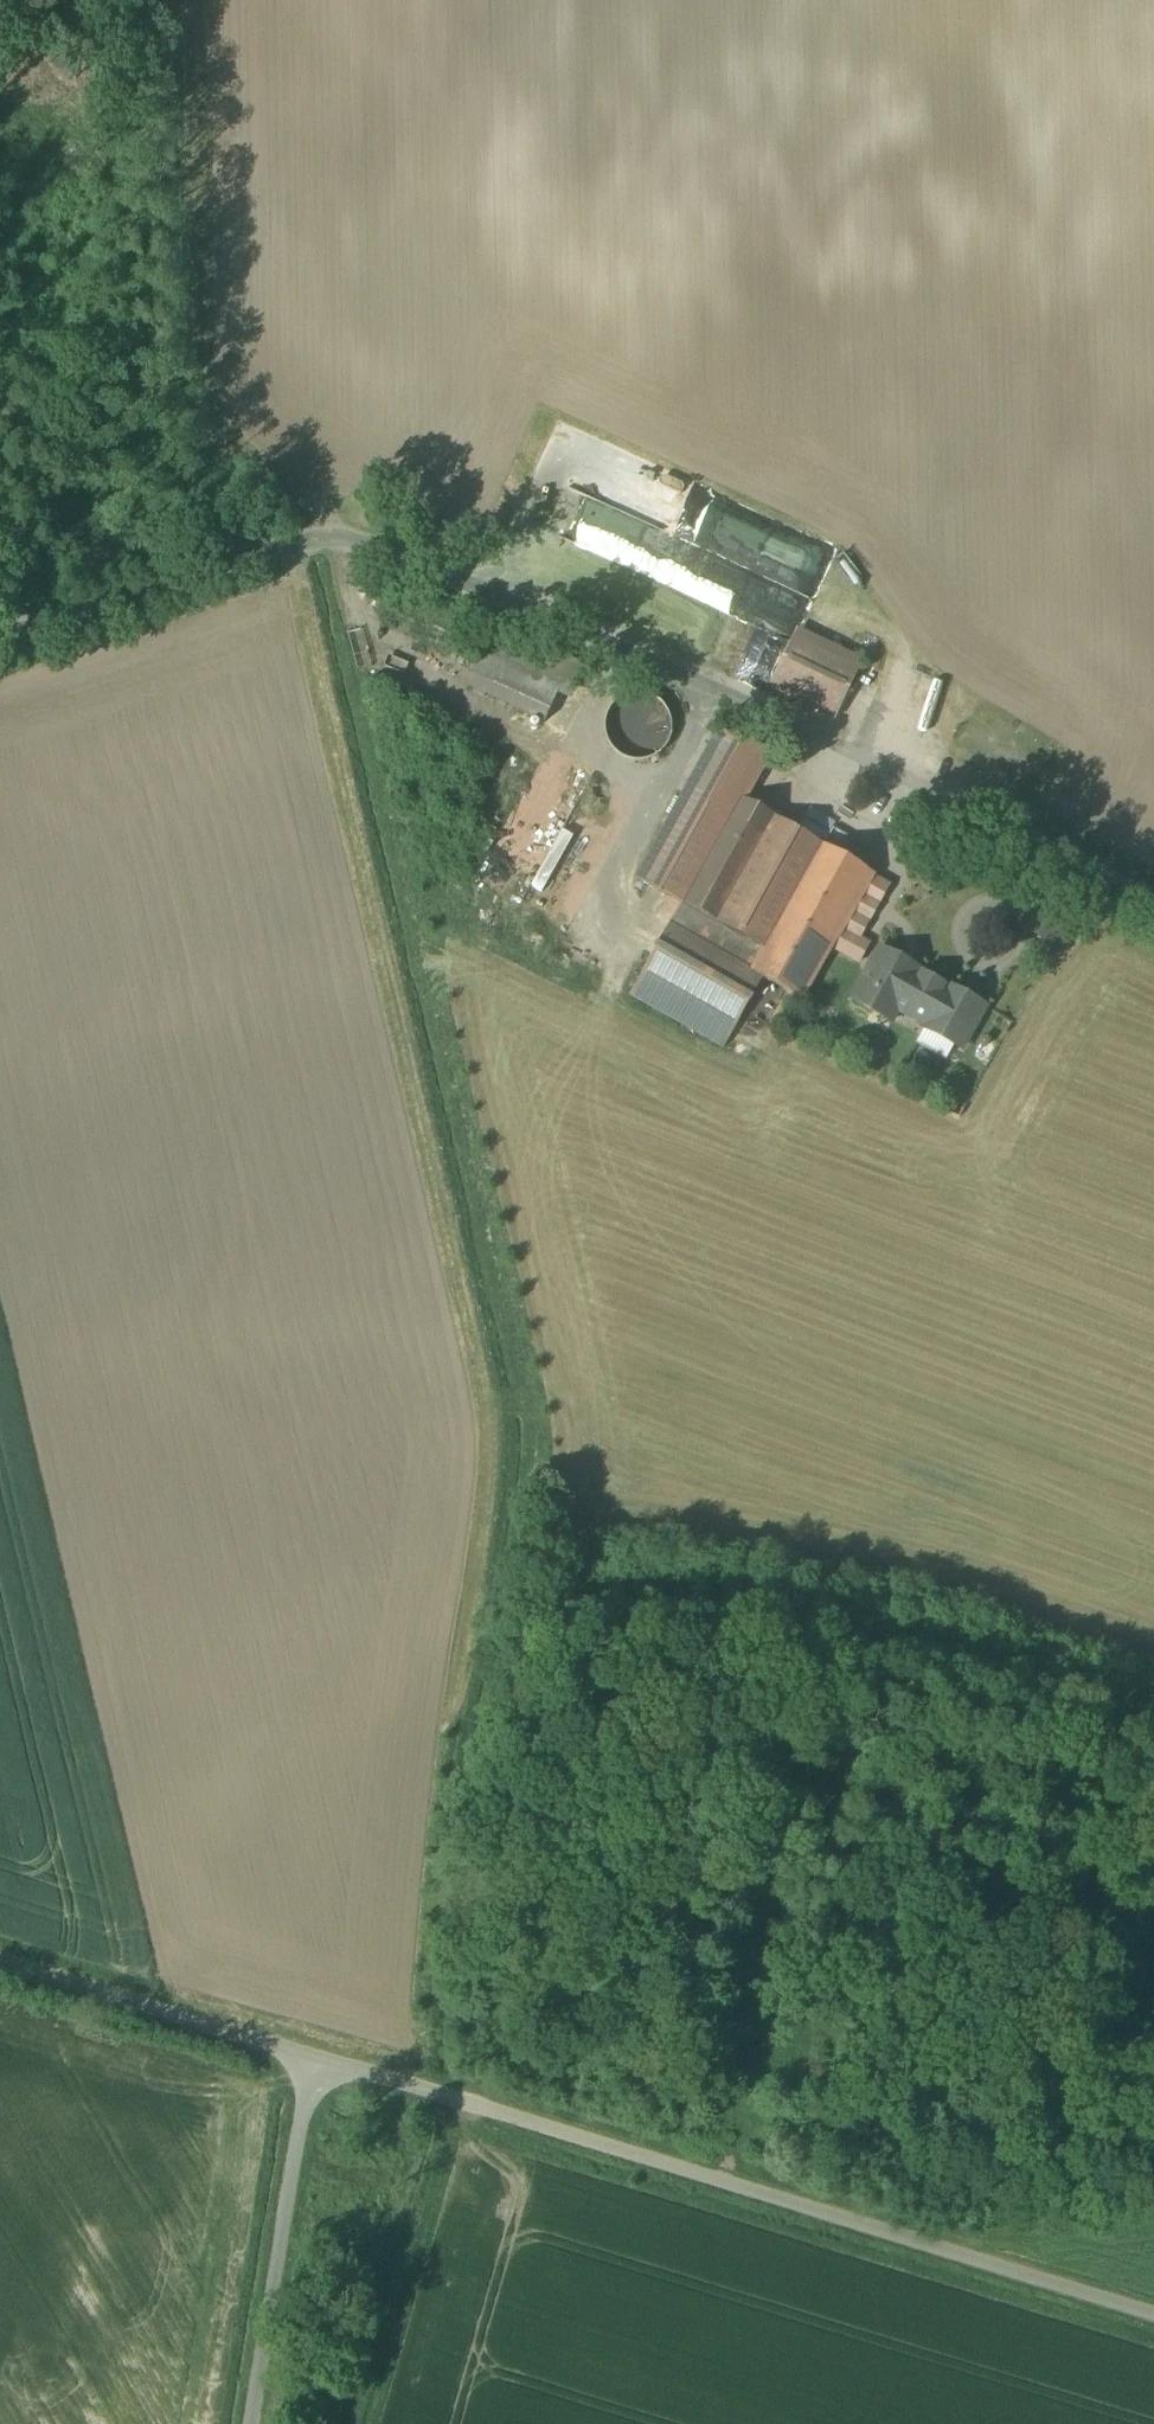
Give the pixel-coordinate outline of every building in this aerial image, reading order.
[(803,565),(814,532),(794,525),(782,558),(803,565)] [(587,664),(496,622),(465,688),(544,725),(559,695),(570,700),(587,664)] [(865,659),(797,628),(769,689),(836,721),(865,659)] [(662,706),(652,698),(641,695),(629,696),(619,701),(611,709),(606,721),(605,733),(609,743),(615,751),(624,757),(638,760),(649,758),(656,755),(664,747),(669,737),(670,727),(668,716),(662,706)] [(774,753),(720,723),(632,882),(678,907),(626,1000),(724,1054),(763,982),(803,1004),(833,951),(865,968),(877,947),(862,939),(892,884),(746,804),(774,753)] [(524,808),(540,818),(550,802),(534,791),(524,808)] [(920,1027),(948,987),(918,968),(919,967),(878,944),(877,947),(865,968),(848,999),(893,1026),(900,1015),(920,1027)] [(950,985),(948,987),(920,1027),(920,1030),(963,1054),(990,1007),(950,985)]
